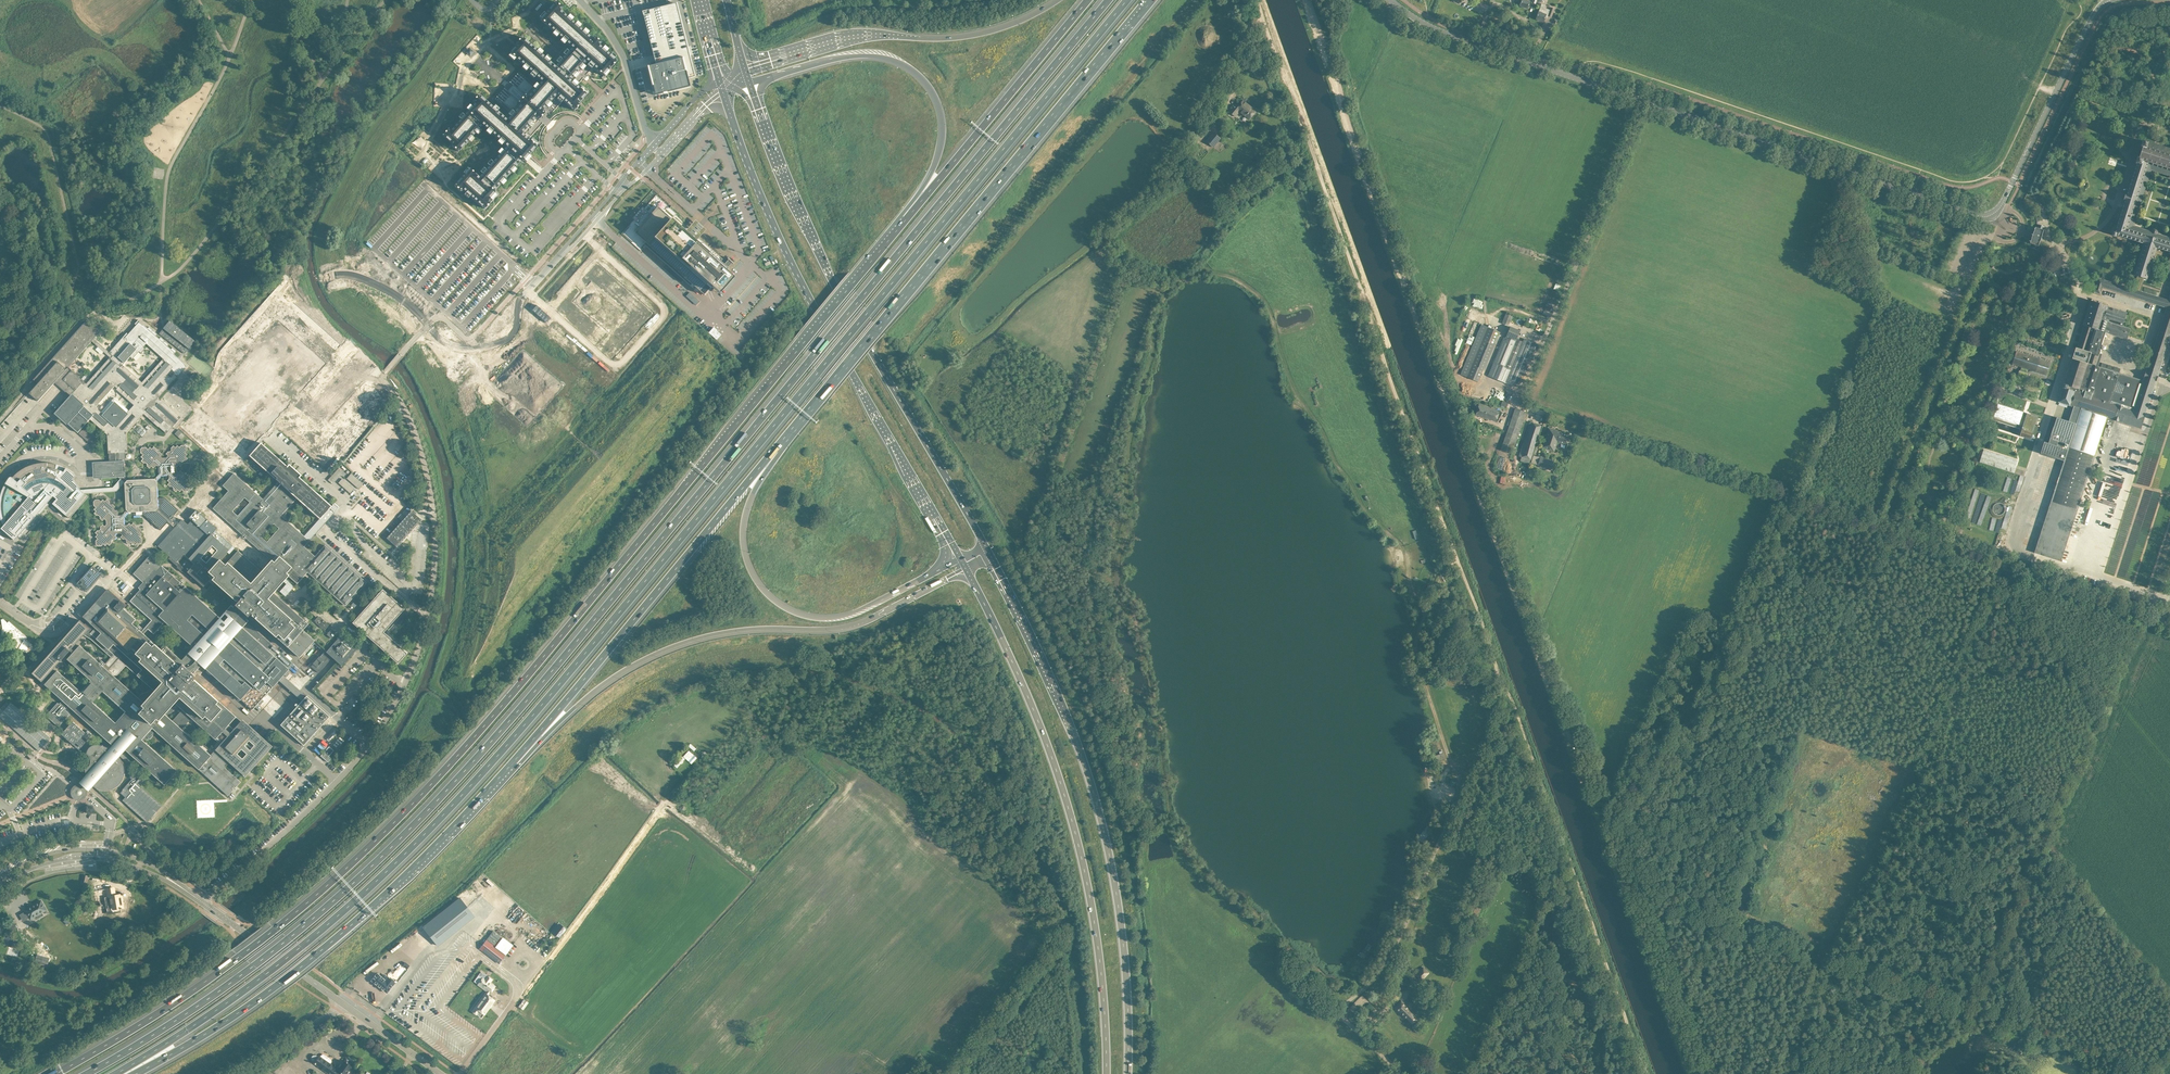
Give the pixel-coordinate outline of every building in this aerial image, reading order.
[(1520,6),(1527,9),(1530,2),(1526,0),(1522,0),(1520,6)] [(475,138),(472,136),(475,132),(478,135),(482,130),(479,128),(482,124),(488,129),(485,132),(490,135),(492,133),(499,140),(497,142),(501,146),(503,143),(507,146),(504,150),(501,148),(497,152),(500,154),(493,162),(491,160),(487,164),(489,166),(486,170),(484,167),(480,171),(483,174),(479,177),(476,174),(470,168),(469,169),(467,168),(463,172),(465,174),(454,186),(461,191),(463,189),(466,192),(464,195),(468,198),(470,196),(485,209),(498,194),(494,190),(501,183),(503,185),(507,181),(504,179),(511,171),(513,173),(517,169),(515,167),(521,160),(523,161),(524,160),(526,162),(529,159),(531,157),(529,154),(530,153),(539,143),(532,138),(530,140),(528,139),(563,101),(574,111),(580,104),(579,103),(580,102),(588,92),(582,86),(579,89),(576,86),(585,76),(593,67),(597,69),(596,70),(603,76),(603,75),(605,76),(610,71),(608,70),(610,68),(610,67),(611,68),(617,61),(614,59),(616,56),(612,53),(610,55),(606,52),(608,49),(604,46),(602,48),(599,45),(601,43),(598,40),(594,37),(592,39),(587,34),(589,32),(585,28),(583,31),(579,27),(581,25),(577,21),(575,24),(571,20),(573,18),(569,14),(567,17),(560,10),(562,8),(556,2),(545,14),(544,12),(541,15),(539,17),(541,19),(540,19),(547,25),(554,31),(552,34),(556,37),(558,35),(562,38),(560,41),(564,44),(566,42),(567,43),(550,63),(549,61),(551,59),(547,55),(545,58),(541,54),(543,52),(539,48),(537,51),(521,37),(516,44),(517,45),(510,53),(510,54),(508,56),(513,61),(516,59),(524,65),(522,68),(526,71),(528,69),(532,72),(529,75),(533,78),(536,76),(539,79),(534,85),(519,71),(512,79),(509,83),(507,82),(506,84),(504,86),(505,87),(495,99),(509,112),(504,118),(501,114),(497,111),(499,109),(495,105),(493,108),(479,95),(473,101),(475,103),(472,107),(470,105),(466,109),(468,111),(465,115),(462,113),(458,117),(461,119),(451,130),(448,128),(443,135),(453,144),(452,146),(458,152),(468,140),(471,142),(475,138)] [(642,11),(655,64),(648,66),(655,95),(689,86),(687,78),(695,77),(676,3),(642,11)] [(1548,16),(1551,17),(1554,9),(1551,8),(1550,10),(1544,8),(1545,5),(1541,4),(1538,12),(1536,19),(1543,22),(1545,17),(1547,18),(1548,16)] [(1229,111),(1229,112),(1236,117),(1240,112),(1248,120),(1256,111),(1244,100),(1239,106),(1236,103),(1229,111)] [(1221,139),(1219,137),(1212,131),(1205,140),(1213,148),(1221,139)] [(2149,143),(2142,141),(2135,164),(2136,164),(2127,194),(2125,194),(2123,200),(2125,201),(2115,233),(2114,232),(2113,235),(2116,236),(2116,235),(2144,244),(2134,275),(2137,276),(2133,289),(2098,278),(2093,293),(2094,293),(2094,292),(2100,294),(2102,288),(2166,308),(2144,376),(2156,380),(2169,338),(2169,295),(2169,300),(2140,291),(2143,278),(2147,279),(2152,265),(2152,264),(2153,264),(2153,263),(2153,262),(2153,261),(2157,248),(2169,252),(2169,237),(2134,225),(2152,170),(2169,176),(2169,157),(2147,150),(2149,143)] [(657,206),(634,232),(645,242),(643,244),(698,293),(699,293),(698,292),(700,291),(704,295),(704,294),(710,288),(711,287),(719,293),(733,277),(726,270),(727,269),(727,268),(732,263),(733,264),(734,263),(728,258),(727,258),(728,259),(723,265),(701,245),(700,247),(695,242),(691,239),(691,238),(691,237),(691,236),(690,236),(689,236),(689,235),(689,236),(688,236),(684,233),(679,228),(680,226),(657,206)] [(2033,232),(2033,233),(2032,236),(2031,238),(2032,238),(2030,243),(2032,244),(2026,261),(2032,263),(2033,260),(2041,262),(2046,248),(2038,245),(2040,241),(2041,238),(2042,235),(2045,227),(2038,224),(2037,228),(2035,227),(2034,232),(2033,232)] [(597,263),(587,275),(588,275),(592,279),(591,279),(594,282),(609,295),(628,312),(630,314),(625,320),(622,323),(620,325),(620,326),(605,342),(600,348),(612,358),(652,313),(602,268),(597,263)] [(689,292),(686,296),(696,305),(699,301),(689,292)] [(566,297),(556,308),(561,313),(591,339),(592,338),(596,333),(601,328),(600,326),(599,326),(575,304),(572,301),(571,302),(567,298),(566,297)] [(2064,461),(2034,552),(2061,561),(2105,423),(2112,426),(2114,420),(2119,422),(2119,421),(2141,428),(2156,381),(2156,380),(2144,376),(2143,381),(2119,373),(2120,369),(2102,363),(2101,367),(2100,367),(2088,363),(2089,360),(2090,356),(2091,353),(2098,356),(2099,353),(2100,350),(2100,349),(2105,332),(2127,339),(2130,329),(2123,326),(2127,312),(2108,306),(2106,305),(2102,304),(2103,302),(2098,301),(2097,302),(2091,300),(2091,301),(2083,325),(2084,325),(2077,348),(2076,348),(2075,348),(2075,349),(2074,350),(2074,351),(2073,355),(2072,356),(2073,356),(2072,357),(2072,358),(2064,383),(2062,388),(2063,388),(2058,402),(2074,407),(2069,421),(2057,417),(2054,427),(2051,435),(2049,443),(2044,442),(2040,453),(2064,461)] [(1512,317),(1506,314),(1504,321),(1509,323),(1512,317)] [(123,337),(113,349),(109,352),(94,339),(101,331),(87,319),(33,380),(38,384),(29,393),(38,401),(55,382),(70,396),(71,395),(72,396),(56,413),(66,422),(67,421),(69,423),(68,424),(78,433),(90,419),(107,435),(108,453),(109,453),(109,461),(110,474),(124,473),(123,462),(120,462),(120,460),(126,459),(125,452),(127,452),(127,447),(127,442),(126,433),(140,418),(144,414),(148,418),(158,427),(159,426),(167,433),(181,417),(161,399),(161,400),(158,398),(167,388),(167,387),(173,380),(174,380),(178,375),(187,366),(174,354),(176,351),(172,348),(171,349),(167,346),(169,344),(161,337),(160,339),(156,335),(157,334),(149,327),(148,328),(138,320),(135,324),(136,325),(128,334),(127,333),(123,337)] [(169,321),(159,333),(185,354),(195,341),(169,321)] [(277,321),(200,407),(247,450),(325,364),(277,321)] [(1500,332),(1481,325),(1461,375),(1478,382),(1483,369),(1484,369),(1500,332)] [(708,333),(716,340),(721,335),(713,327),(708,333)] [(1520,331),(1510,327),(1505,340),(1503,339),(1502,343),(1503,343),(1489,377),(1505,383),(1520,347),(1514,345),(1520,331)] [(1524,338),(1520,347),(1505,383),(1513,387),(1515,383),(1517,383),(1520,377),(1523,378),(1526,372),(1523,370),(1531,351),(1534,352),(1537,344),(1524,338)] [(358,350),(305,410),(322,425),(375,366),(358,350)] [(2016,351),(2012,364),(2020,367),(2016,381),(2025,384),(2029,370),(2046,375),(2050,362),(2043,360),(2043,361),(2033,358),(2033,357),(2016,351)] [(1998,404),(1994,417),(2019,425),(2023,412),(1998,404)] [(1479,405),(1475,415),(1496,422),(1499,412),(1479,405)] [(1526,411),(1515,407),(1500,450),(1511,454),(1526,411)] [(2027,413),(2020,436),(2031,439),(2038,416),(2027,413)] [(1541,426),(1531,422),(1520,456),(1530,460),(1541,426)] [(140,426),(136,431),(142,436),(146,432),(140,426)] [(1566,445),(1569,435),(1549,428),(1542,447),(1554,451),(1557,442),(1566,445)] [(2118,451),(2121,442),(2117,440),(2112,454),(2121,457),(2122,452),(2118,451)] [(261,443),(249,455),(279,482),(296,498),(320,518),(320,519),(332,506),(300,477),(302,475),(289,464),(287,466),(261,443)] [(329,447),(318,444),(317,454),(328,456),(329,447)] [(137,544),(141,544),(143,542),(142,538),(140,536),(142,534),(140,532),(142,530),(139,528),(137,528),(136,527),(136,525),(134,523),(132,525),(130,523),(128,525),(124,525),(124,517),(129,512),(143,511),(144,511),(144,515),(161,530),(168,522),(170,519),(173,516),(174,515),(179,510),(164,496),(163,496),(158,497),(157,481),(156,481),(161,476),(169,475),(169,478),(167,481),(170,482),(168,485),(170,487),(172,487),(173,488),(174,490),(176,492),(178,490),(180,492),(182,490),(184,492),(188,491),(189,489),(189,486),(187,484),(189,482),(187,480),(189,478),(186,475),(184,476),(183,475),(183,472),(181,470),(179,472),(177,470),(176,467),(178,465),(180,466),(182,464),(182,462),(183,461),(186,461),(188,458),(186,456),(188,454),(185,452),(187,450),(187,447),(185,445),(184,445),(181,445),(180,447),(177,445),(176,447),(174,445),(171,448),(171,450),(170,451),(168,452),(166,454),(168,456),(166,458),(162,458),(160,456),(162,454),(160,452),(158,452),(156,451),(156,449),(154,447),(152,449),(150,447),(148,449),(146,447),(142,447),(141,449),(141,453),(143,455),(141,457),(143,459),(141,461),(144,463),(146,463),(147,464),(147,466),(150,468),(151,466),(154,468),(155,466),(159,466),(159,474),(154,479),(150,479),(127,480),(127,481),(122,476),(124,476),(124,473),(110,474),(110,476),(117,476),(120,479),(113,487),(81,490),(85,493),(117,491),(124,482),(125,483),(126,510),(127,510),(122,515),(114,516),(114,513),(116,510),(114,509),(115,507),(113,504),(111,504),(110,503),(109,501),(107,499),(105,501),(103,499),(101,501),(99,500),(95,500),(94,502),(94,505),(96,507),(94,509),(96,511),(94,513),(97,515),(99,515),(100,516),(100,519),(103,521),(105,519),(106,520),(107,524),(105,526),(103,524),(101,527),(101,529),(100,530),(97,530),(95,533),(97,535),(96,537),(98,539),(96,541),(96,544),(98,546),(102,546),(104,544),(106,546),(108,544),(110,546),(112,543),(112,541),(113,540),(115,540),(115,539),(117,537),(115,535),(117,533),(121,533),(123,535),(121,537),(123,539),(125,539),(127,540),(127,542),(129,544),(131,542),(133,544),(135,542),(137,544)] [(1984,449),(1980,462),(2014,473),(2018,460),(1984,449)] [(1550,469),(1553,461),(1540,457),(1538,465),(1550,469)] [(110,474),(109,461),(93,462),(94,477),(110,476),(110,474)] [(88,497),(85,493),(81,490),(78,485),(76,482),(73,479),(76,476),(73,473),(70,470),(66,468),(62,466),(58,465),(57,464),(53,464),(49,463),(45,463),(41,463),(37,464),(33,465),(29,466),(25,468),(22,470),(19,472),(15,474),(13,477),(12,477),(11,477),(10,477),(9,478),(5,483),(7,485),(5,489),(4,493),(2,497),(2,502),(1,506),(1,510),(1,511),(5,515),(1,520),(1,521),(2,523),(2,524),(3,526),(1,528),(15,540),(18,536),(20,538),(51,502),(70,518),(88,497)] [(2057,479),(2059,469),(2045,466),(2044,471),(2046,471),(2045,476),(2057,479)] [(338,468),(328,480),(332,484),(343,472),(338,468)] [(136,595),(130,601),(152,620),(141,632),(132,623),(136,619),(123,608),(127,605),(110,590),(108,588),(95,603),(83,617),(87,621),(84,624),(81,621),(80,620),(79,621),(75,626),(65,637),(32,673),(42,682),(70,650),(73,653),(68,659),(91,680),(81,692),(57,671),(45,684),(62,700),(59,704),(58,702),(46,715),(58,727),(70,714),(65,709),(69,706),(113,745),(110,749),(106,747),(102,745),(98,745),(93,745),(91,746),(89,747),(88,749),(87,751),(87,752),(86,753),(87,754),(88,755),(89,756),(90,757),(90,759),(90,761),(90,762),(90,764),(89,765),(88,767),(87,768),(85,769),(87,775),(85,778),(84,778),(82,781),(81,782),(83,784),(82,785),(82,786),(83,787),(83,788),(84,788),(85,788),(86,788),(87,787),(89,789),(90,788),(92,786),(93,785),(94,786),(95,787),(97,788),(100,789),(103,790),(106,790),(109,790),(111,789),(115,787),(119,784),(122,781),(122,780),(123,777),(124,774),(124,771),(124,768),(124,765),(122,762),(121,759),(119,756),(120,755),(125,760),(127,765),(130,778),(132,779),(122,789),(123,790),(120,793),(125,797),(122,800),(147,822),(162,805),(140,786),(145,781),(136,774),(134,777),(130,764),(127,757),(122,753),(125,749),(137,760),(138,759),(153,772),(152,773),(164,784),(177,771),(155,751),(154,752),(141,740),(143,738),(143,739),(145,739),(147,739),(149,739),(151,738),(152,736),(153,735),(153,733),(153,731),(152,729),(152,728),(199,769),(228,795),(240,782),(224,768),(229,762),(245,776),(272,746),(266,740),(264,742),(236,716),(196,681),(195,679),(194,680),(193,679),(195,675),(193,673),(195,671),(198,674),(204,667),(248,706),(252,710),(257,704),(288,669),(293,663),(273,645),(247,622),(248,620),(246,619),(248,616),(251,613),(253,615),(252,615),(299,657),(313,642),(324,652),(320,657),(319,656),(313,663),(313,664),(311,666),(318,673),(325,665),(322,662),(328,655),(330,658),(331,656),(332,657),(342,666),(357,649),(342,634),(326,651),(303,630),(308,624),(273,593),(283,581),(286,579),(288,576),(297,583),(307,572),(310,574),(311,575),(345,606),(366,582),(325,545),(315,556),(304,547),(309,541),(336,510),(338,509),(333,505),(332,506),(320,519),(320,518),(304,536),(281,515),(296,498),(279,482),(268,494),(263,499),(236,475),(234,473),(223,486),(229,491),(220,500),(218,503),(213,508),(217,512),(271,560),(261,571),(238,551),(225,565),(220,560),(233,546),(215,530),(217,528),(196,510),(189,518),(192,520),(188,525),(182,520),(180,522),(177,525),(170,519),(168,522),(175,527),(174,529),(160,544),(158,546),(170,557),(169,558),(178,567),(177,567),(182,572),(183,571),(190,578),(192,576),(204,586),(211,578),(236,601),(237,600),(238,602),(233,607),(231,605),(220,618),(164,567),(150,555),(133,574),(143,582),(139,587),(140,589),(135,595),(136,595)] [(351,473),(347,478),(358,489),(363,484),(351,473)] [(342,479),(338,483),(350,493),(354,489),(342,479)] [(1998,489),(2010,491),(2011,481),(1999,479),(1998,489)] [(1997,529),(2000,518),(1984,514),(1990,494),(1996,495),(1997,491),(1978,485),(1970,514),(1972,515),(1970,522),(1997,529)] [(411,511),(387,538),(397,547),(421,519),(416,515),(412,511),(411,511)] [(2001,532),(2005,534),(2009,525),(2005,523),(2001,532)] [(87,592),(88,592),(87,592),(102,575),(103,575),(92,565),(77,583),(87,592)] [(382,589),(381,591),(379,593),(377,595),(352,623),(364,633),(366,635),(398,663),(397,663),(398,664),(401,659),(402,660),(404,657),(407,653),(384,632),(405,609),(401,605),(396,601),(382,589)] [(315,607),(311,612),(316,617),(320,612),(315,607)] [(319,616),(315,620),(316,622),(316,623),(322,629),(323,628),(325,630),(329,625),(327,624),(327,623),(321,617),(320,618),(319,616)] [(3,619),(1,619),(3,629),(2,629),(1,638),(9,637),(13,643),(12,644),(17,652),(18,651),(27,652),(28,651),(33,652),(36,650),(36,648),(37,649),(37,648),(35,647),(26,639),(27,637),(9,621),(8,623),(3,619)] [(331,629),(330,631),(327,634),(331,638),(336,633),(331,629)] [(306,696),(281,725),(304,745),(330,716),(306,696)] [(0,716),(39,751),(51,738),(11,703),(0,716)] [(66,729),(62,734),(79,750),(92,735),(87,730),(85,733),(73,721),(70,725),(66,729)] [(336,730),(327,740),(329,741),(338,731),(336,730)] [(329,746),(321,756),(328,762),(331,758),(329,756),(334,750),(329,746)] [(689,750),(683,756),(688,760),(689,759),(693,762),(697,758),(689,750)] [(1435,754),(1438,764),(1446,762),(1443,752),(1435,754)] [(83,784),(81,782),(79,783),(79,784),(78,785),(74,786),(71,789),(69,793),(70,796),(73,799),(77,801),(81,801),(84,798),(86,795),(86,792),(89,789),(87,787),(86,788),(85,788),(84,788),(83,788),(83,787),(82,786),(82,785),(83,784)] [(257,788),(252,793),(272,811),(277,805),(257,788)] [(107,889),(96,891),(97,899),(103,898),(102,896),(106,895),(109,910),(113,909),(114,913),(120,912),(120,913),(121,913),(120,908),(121,908),(123,907),(121,894),(115,895),(114,887),(107,889)] [(460,899),(423,930),(437,946),(474,917),(460,899)] [(25,910),(30,919),(46,910),(41,900),(25,910)] [(1466,912),(1477,917),(1481,908),(1471,903),(1466,912)] [(554,930),(553,932),(559,937),(561,935),(566,929),(559,924),(554,930)] [(117,930),(111,940),(116,943),(117,943),(120,945),(126,936),(122,934),(123,934),(117,930)] [(493,931),(486,940),(496,947),(502,938),(493,931)] [(486,940),(480,948),(498,963),(505,954),(496,947),(486,940)] [(34,959),(31,969),(39,972),(43,962),(34,959)] [(1423,967),(1415,974),(1421,981),(1429,973),(1423,967)] [(475,1007),(473,1011),(477,1014),(479,1011),(479,1012),(480,1011),(484,1014),(494,1000),(488,995),(490,993),(495,986),(489,982),(492,979),(482,972),(479,975),(483,978),(478,984),(487,991),(485,993),(486,994),(476,1008),(475,1007)] [(387,993),(395,982),(389,977),(385,981),(376,974),(372,980),(387,993)] [(1411,979),(1400,990),(1406,996),(1417,985),(1411,979)] [(523,1010),(528,1002),(523,998),(518,1006),(523,1010)] [(1401,1000),(1398,1004),(1394,1007),(1405,1018),(1406,1018),(1412,1023),(1414,1021),(1417,1024),(1420,1021),(1409,1010),(1409,1009),(1401,1000)] [(311,1059),(312,1061),(315,1063),(314,1063),(330,1073),(334,1073),(336,1072),(339,1073),(341,1072),(344,1073),(346,1073),(348,1072),(349,1071),(352,1067),(344,1061),(338,1069),(335,1067),(335,1066),(333,1065),(333,1066),(329,1063),(331,1061),(330,1059),(323,1054),(321,1054),(319,1056),(319,1057),(316,1055),(314,1055),(312,1056),(311,1057),(311,1059)]
